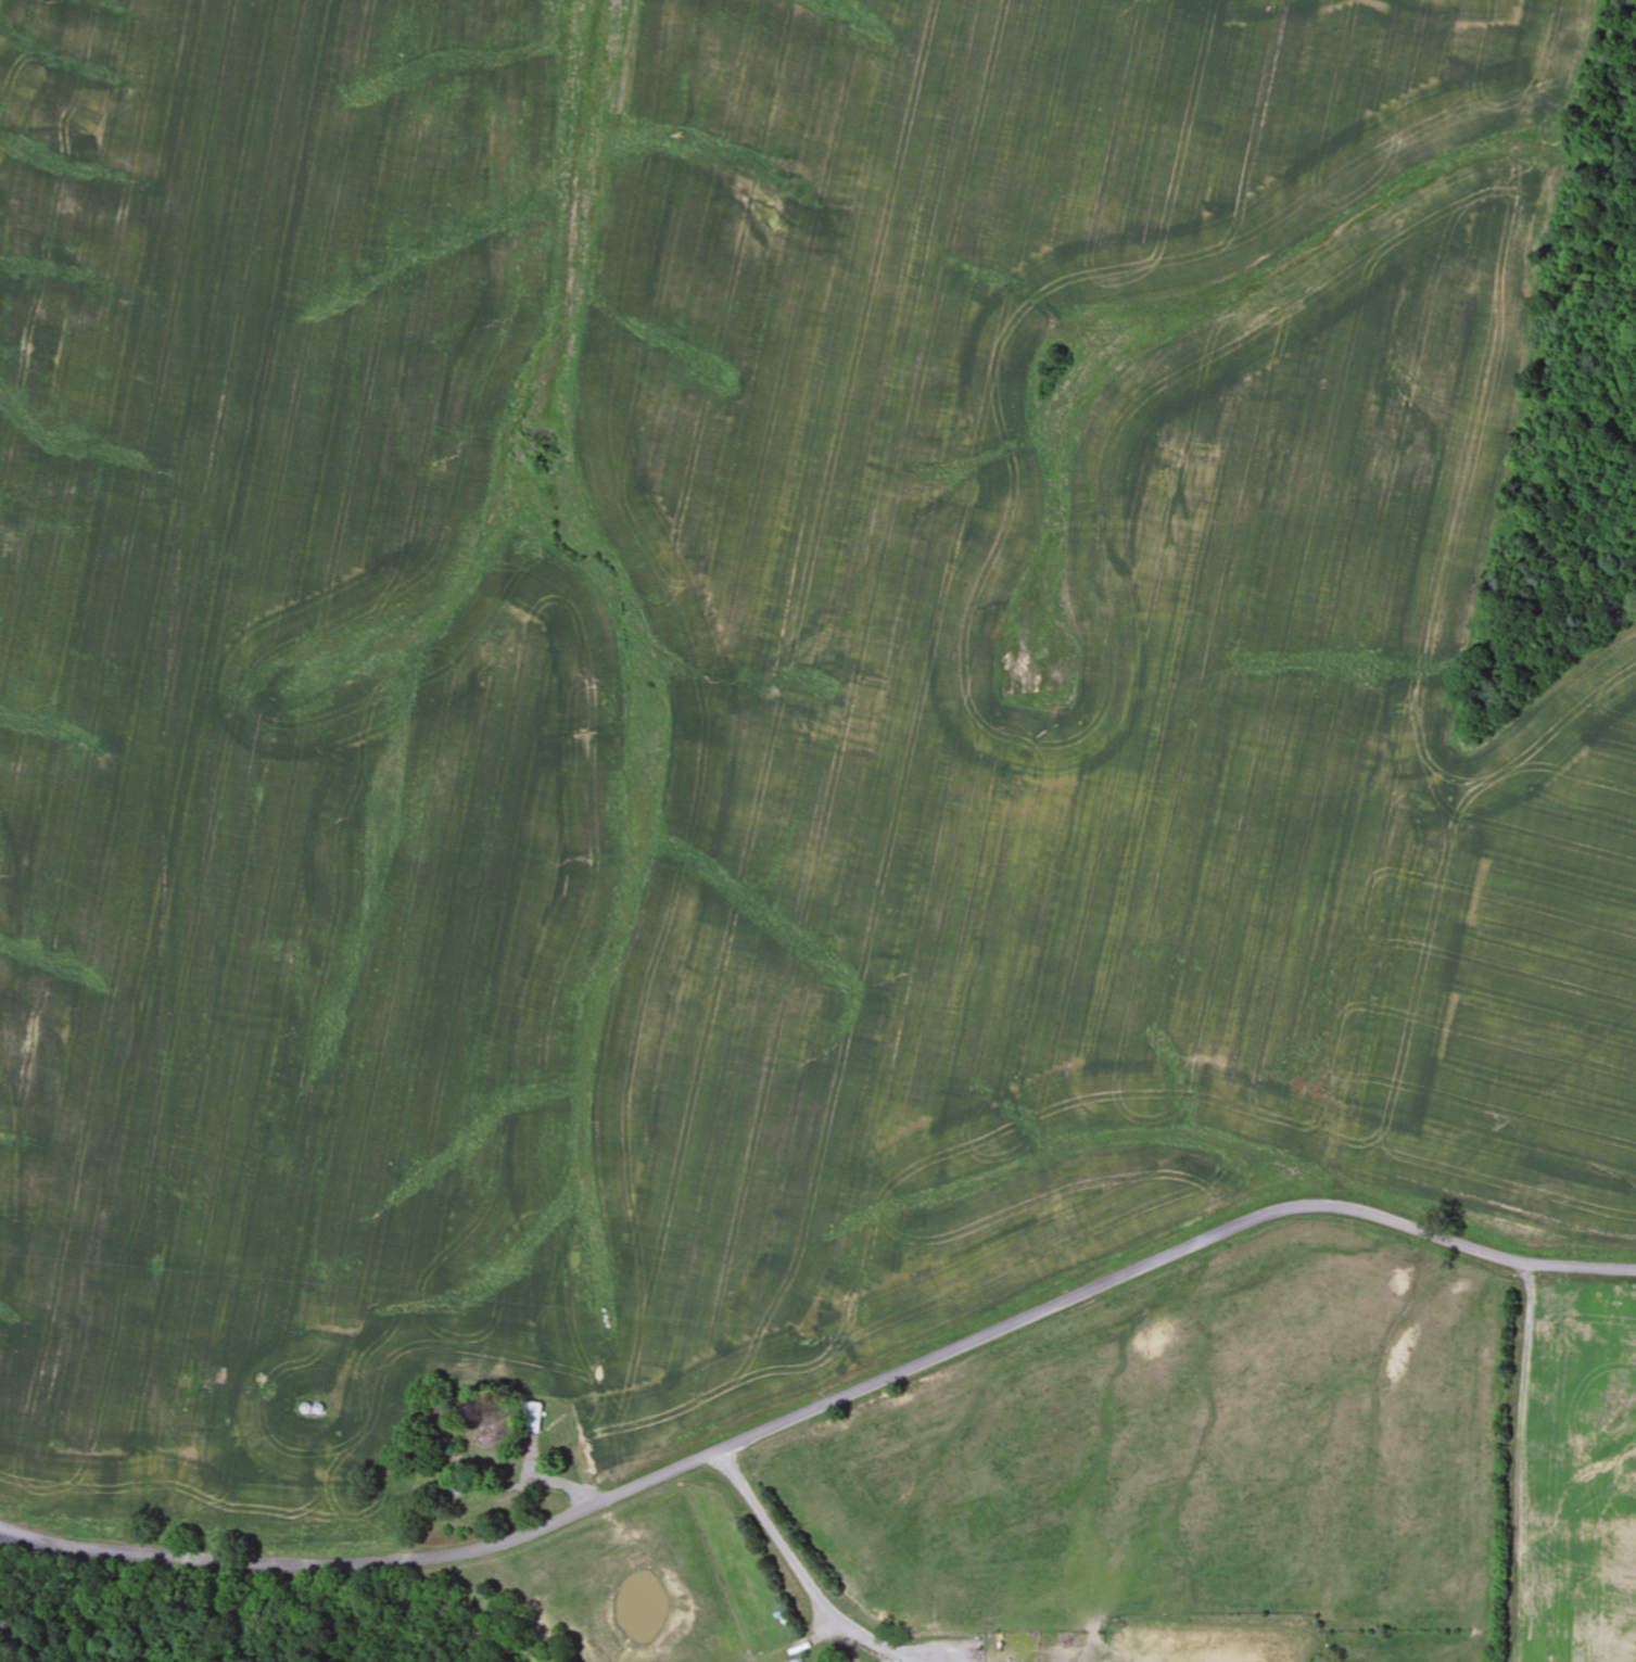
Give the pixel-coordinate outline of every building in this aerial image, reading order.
[(543,1404),(525,1404),(525,1433),(543,1433),(543,1404)]
